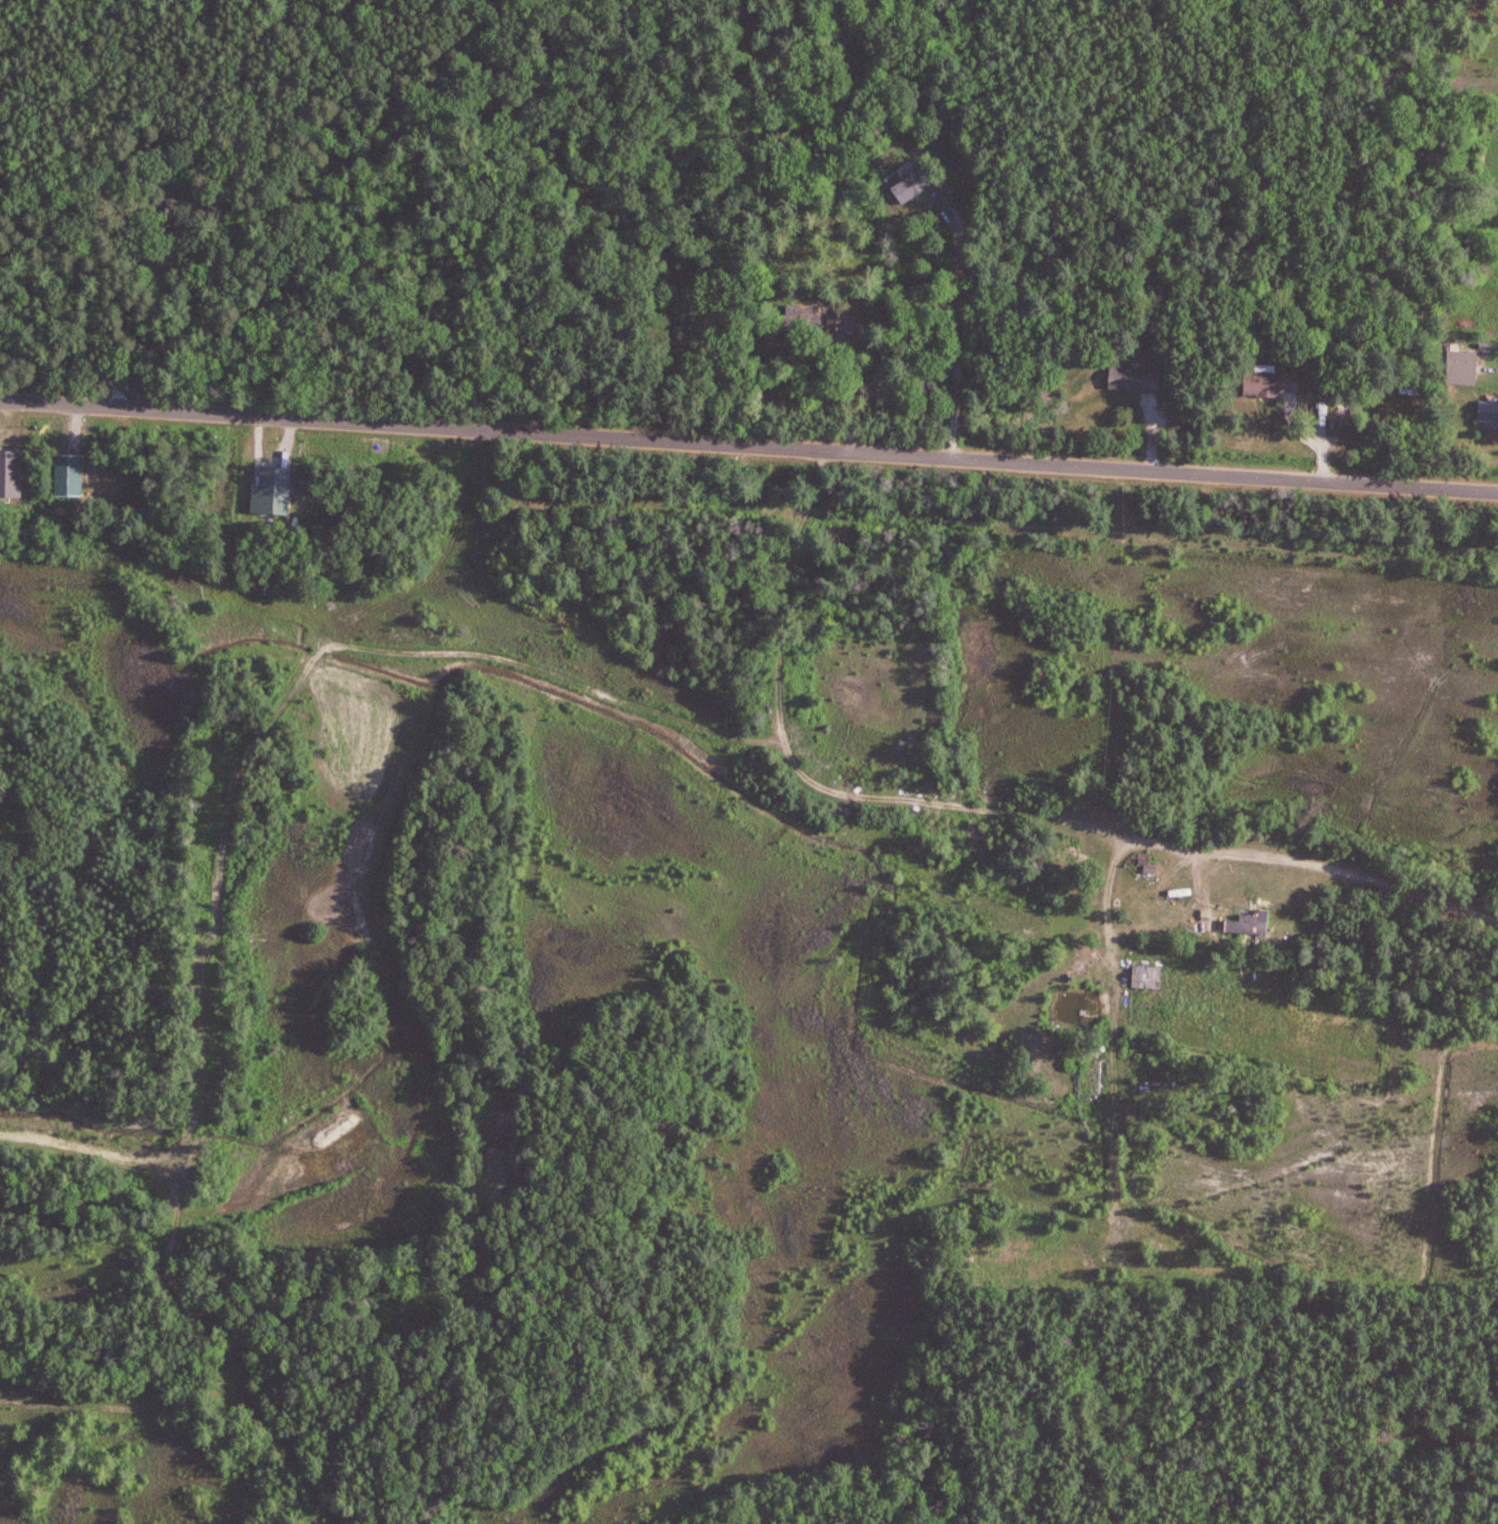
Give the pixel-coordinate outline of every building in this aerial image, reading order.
[(905,205),(939,181),(928,164),(893,188),(905,205)] [(847,332),(847,315),(829,315),(829,332),(847,332)] [(855,347),(863,347),(864,327),(856,327),(855,347)] [(1479,352),(1450,352),(1450,383),(1479,383),(1479,352)] [(1112,389),(1163,394),(1165,371),(1114,367),(1112,389)] [(1303,395),(1303,373),(1279,373),(1279,367),(1247,367),(1247,395),(1303,395)] [(1480,426),(1497,427),(1497,402),(1482,400),(1480,426)] [(1134,988),(1149,988),(1149,965),(1134,965),(1134,988)]
